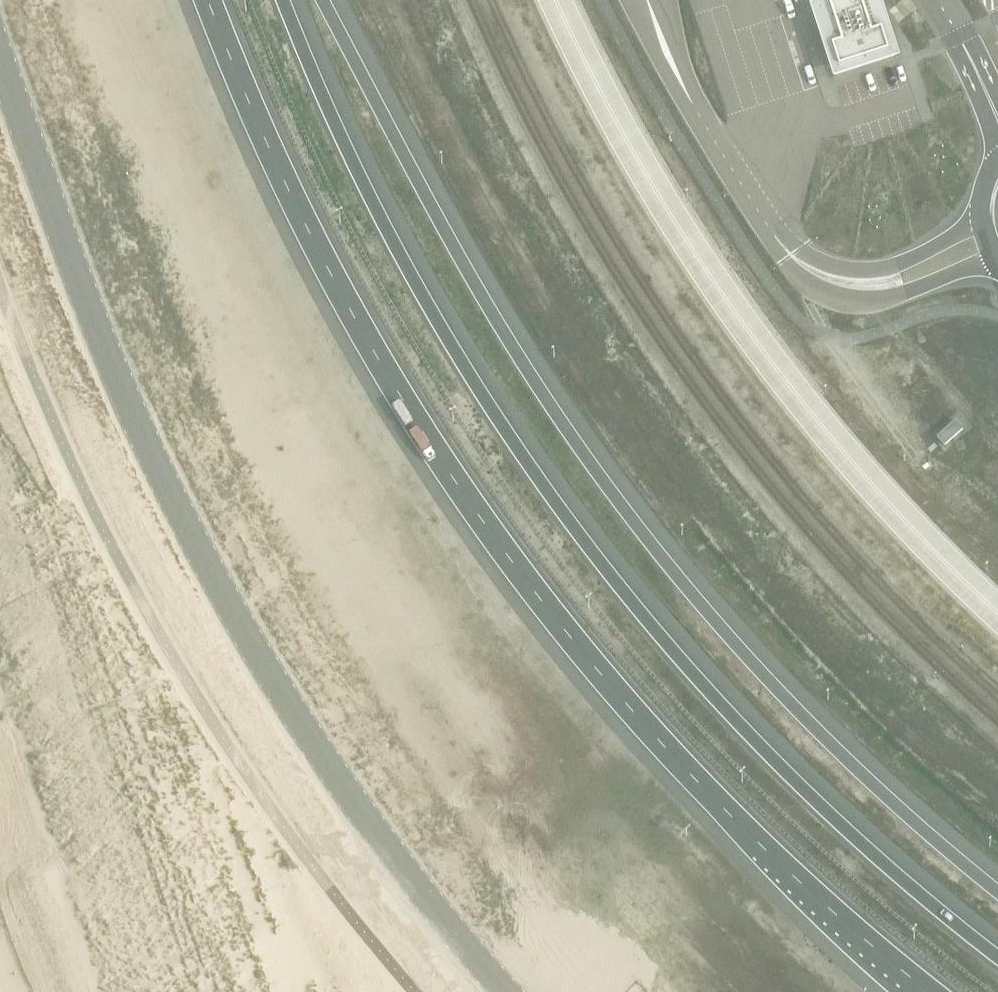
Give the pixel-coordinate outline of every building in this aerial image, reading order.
[(881,30),(871,33),(860,0),(839,0),(828,4),(841,43),(836,45),(831,46),(838,68),(888,52),(881,30)] [(944,445),(962,429),(954,421),(937,437),(944,445)]
